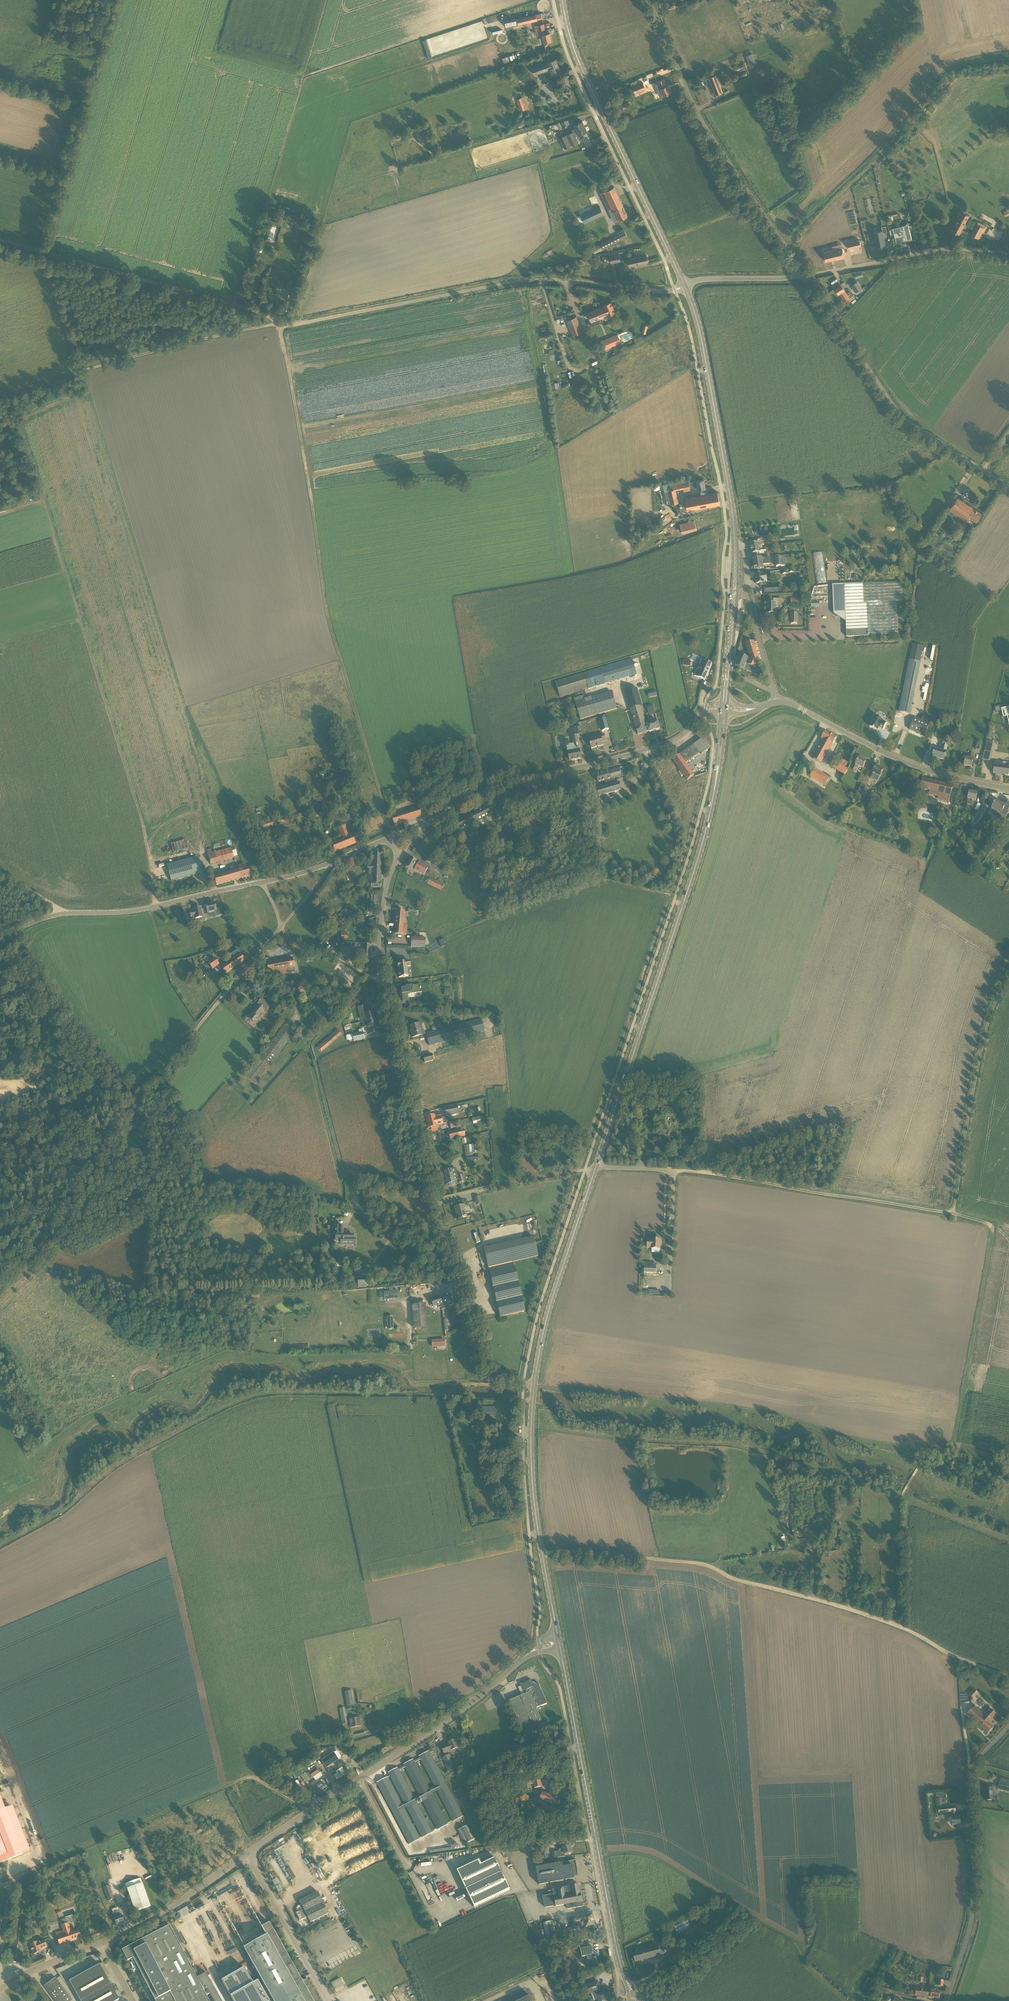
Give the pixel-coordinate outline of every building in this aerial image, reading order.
[(510,26),(518,25),(517,19),(509,21),(509,20),(504,21),(506,27),(510,26)] [(538,25),(540,35),(542,35),(544,42),(552,41),(550,33),(546,34),(544,24),(538,25)] [(425,39),(421,40),(427,59),(431,58),(425,39)] [(746,56),(751,67),(756,65),(752,54),(746,56)] [(545,78),(553,76),(561,73),(561,72),(560,73),(557,66),(558,65),(556,60),(548,63),(532,69),(535,75),(543,72),(545,78)] [(709,78),(715,95),(723,92),(718,79),(730,74),(728,70),(709,78)] [(658,82),(655,84),(658,93),(662,92),(664,95),(671,92),(668,85),(666,86),(664,79),(658,82)] [(643,82),(632,87),(635,93),(645,88),(643,82)] [(516,99),(520,111),(527,109),(523,97),(516,99)] [(579,135),(587,132),(585,127),(584,126),(584,125),(582,121),(574,125),(576,128),(572,130),(573,132),(560,138),(565,149),(578,143),(576,137),(579,135)] [(601,193),(608,207),(609,210),(610,214),(615,212),(619,220),(628,216),(614,187),(601,193)] [(584,223),(604,215),(595,196),(589,198),(594,209),(580,215),(584,223)] [(962,211),(951,231),(958,235),(969,215),(962,211)] [(977,224),(971,234),(980,239),(982,235),(981,235),(982,232),(984,232),(986,228),(977,224)] [(881,226),(882,230),(874,232),(876,246),(885,244),(883,233),(887,233),(886,226),(881,226)] [(905,236),(906,240),(912,238),(909,227),(903,228),(903,226),(898,228),(898,229),(894,230),(897,240),(904,238),(903,237),(905,236)] [(602,249),(627,237),(624,230),(618,233),(618,234),(600,244),(602,249)] [(859,240),(847,243),(849,249),(861,246),(859,240)] [(895,242),(897,248),(907,246),(906,240),(895,242)] [(835,259),(835,260),(844,258),(842,248),(823,252),(825,261),(835,259)] [(609,254),(611,263),(621,261),(619,252),(609,254)] [(647,255),(628,260),(629,266),(648,262),(647,255)] [(861,270),(853,272),(854,279),(862,277),(861,270)] [(851,285),(854,289),(857,294),(863,290),(857,281),(856,282),(854,280),(850,283),(851,285)] [(844,301),(846,299),(848,301),(854,298),(852,295),(851,296),(849,292),(847,293),(841,284),(840,284),(838,281),(833,285),(835,288),(834,288),(835,289),(834,290),(835,291),(836,291),(838,294),(839,293),(844,301)] [(276,291),(275,297),(287,299),(287,298),(288,294),(288,293),(276,291)] [(588,312),(588,313),(592,321),(608,315),(615,312),(611,302),(604,305),(604,306),(588,312)] [(577,317),(567,320),(573,335),(582,331),(577,317)] [(617,334),(602,340),(606,349),(621,342),(617,334)] [(689,482),(690,487),(690,488),(693,488),(693,489),(698,489),(705,488),(704,479),(696,481),(689,482)] [(680,489),(690,487),(689,482),(689,480),(667,483),(671,504),(678,503),(676,491),(680,490),(680,489)] [(719,503),(716,492),(683,499),(686,510),(719,503)] [(982,513),(957,497),(952,505),(952,506),(949,510),(966,521),(969,517),(976,522),(982,513)] [(694,520),(679,524),(681,532),(690,530),(696,529),(694,520)] [(763,539),(757,540),(758,543),(750,544),(752,554),(760,552),(758,546),(764,545),(763,539)] [(817,583),(827,582),(823,552),(813,553),(817,583)] [(786,556),(781,556),(775,557),(776,567),(787,566),(786,556)] [(762,558),(753,559),(754,571),(763,569),(763,565),(770,564),(770,557),(762,558)] [(763,573),(755,574),(757,584),(764,583),(764,582),(768,581),(767,576),(766,573),(763,573)] [(846,637),(868,636),(868,635),(898,634),(896,602),(897,602),(902,601),(903,601),(902,582),(845,584),(832,585),(834,614),(833,614),(846,622),(846,637)] [(774,603),(767,603),(767,614),(776,614),(776,607),(782,607),(782,599),(774,599),(774,603)] [(744,670),(748,672),(753,674),(757,664),(759,659),(754,641),(746,644),(750,659),(740,655),(736,666),(744,670)] [(910,714),(923,646),(913,644),(899,711),(910,714)] [(636,658),(588,672),(556,682),(560,697),(575,693),(576,697),(586,694),(585,690),(641,673),(636,658)] [(698,666),(698,667),(697,670),(695,676),(705,680),(708,673),(712,664),(705,661),(703,666),(699,664),(698,666)] [(763,667),(757,664),(753,674),(761,677),(763,671),(762,670),(763,667)] [(638,688),(635,689),(625,692),(636,727),(638,734),(649,731),(649,732),(660,729),(657,721),(649,723),(648,719),(645,720),(641,707),(643,707),(638,688)] [(612,691),(591,697),(585,699),(584,695),(574,698),(580,720),(596,715),(617,709),(612,691)] [(561,708),(571,705),(570,699),(560,702),(561,708)] [(653,705),(647,706),(649,715),(655,714),(653,705)] [(875,716),(870,727),(877,731),(879,727),(883,729),(887,723),(882,721),(883,720),(875,716)] [(606,717),(600,719),(603,731),(609,729),(606,717)] [(925,736),(929,724),(914,718),(909,730),(925,736)] [(821,763),(830,748),(832,744),(833,744),(836,737),(825,731),(821,739),(823,740),(813,759),(821,763)] [(604,734),(596,736),(589,738),(589,740),(592,748),(603,745),(602,742),(606,741),(604,734)] [(572,736),(574,743),(566,745),(568,752),(570,761),(582,759),(577,735),(572,736)] [(702,754),(711,747),(701,739),(673,760),(687,780),(694,776),(685,763),(700,752),(702,754)] [(932,757),(944,760),(946,751),(947,746),(950,747),(951,742),(944,740),(942,745),(943,745),(942,750),(935,748),(932,757)] [(984,751),(992,752),(994,742),(986,741),(984,751)] [(964,765),(972,767),(973,759),(974,754),(971,753),(970,759),(966,758),(964,765)] [(866,761),(859,757),(855,764),(856,764),(853,770),(856,772),(859,766),(863,768),(866,761)] [(1008,765),(1008,763),(995,761),(993,774),(1008,776),(1008,767),(1008,765)] [(837,770),(841,764),(837,762),(833,767),(837,770)] [(880,777),(883,770),(876,766),(872,773),(873,773),(870,778),(877,782),(880,777)] [(616,783),(614,778),(625,775),(622,768),(596,775),(598,783),(604,781),(606,786),(597,789),(599,797),(621,790),(619,782),(616,783)] [(825,785),(829,778),(814,769),(810,776),(825,785)] [(859,789),(866,777),(861,774),(858,782),(862,784),(859,789)] [(866,777),(859,789),(864,791),(870,779),(866,777)] [(920,789),(929,791),(950,796),(953,786),(952,786),(942,784),(932,782),(932,781),(922,779),(920,789)] [(976,801),(977,793),(969,791),(968,799),(967,804),(971,805),(972,800),(976,801)] [(544,797),(545,797),(544,792),(530,796),(531,801),(536,799),(537,802),(545,800),(544,797)] [(333,805),(347,801),(346,795),(331,798),(333,805)] [(996,816),(999,817),(1006,806),(996,800),(991,809),(995,811),(994,813),(997,815),(996,816)] [(1000,825),(998,828),(1002,830),(1004,827),(1005,828),(1008,822),(1008,801),(1006,806),(999,817),(1002,820),(999,824),(1000,825)] [(984,815),(988,805),(982,803),(982,804),(977,803),(975,810),(977,811),(974,819),(979,821),(981,814),(984,815)] [(398,811),(399,814),(392,816),(394,825),(422,816),(419,808),(403,813),(402,810),(398,811)] [(305,810),(290,815),(292,820),(307,815),(305,810)] [(263,827),(288,821),(287,815),(262,822),(263,827)] [(342,839),(331,844),(327,845),(331,854),(363,841),(359,832),(350,836),(345,825),(338,828),(342,839)] [(1000,830),(995,827),(990,836),(994,839),(1000,830)] [(172,853),(187,850),(185,840),(170,843),(172,853)] [(464,856),(486,855),(486,849),(471,850),(471,845),(461,846),(461,851),(464,851),(464,856)] [(371,888),(380,889),(382,855),(373,854),(373,865),(367,864),(367,872),(371,872),(371,888)] [(198,857),(167,865),(171,881),(202,872),(198,857)] [(406,867),(411,870),(412,869),(414,870),(424,875),(428,867),(418,862),(416,861),(411,858),(406,867)] [(231,872),(214,877),(216,885),(250,876),(248,867),(246,867),(245,863),(230,867),(231,872)] [(427,884),(439,890),(441,891),(444,885),(430,878),(427,884)] [(207,913),(213,912),(214,911),(215,917),(222,915),(221,908),(216,909),(215,903),(211,904),(210,903),(208,903),(207,904),(207,905),(206,905),(207,913)] [(202,917),(200,907),(200,906),(193,907),(194,911),(190,912),(191,916),(195,915),(196,919),(202,917)] [(404,911),(396,910),(394,934),(402,935),(406,935),(407,926),(403,925),(404,911)] [(411,937),(411,947),(425,947),(425,938),(411,937)] [(232,960),(230,961),(235,967),(245,960),(241,954),(235,958),(232,954),(229,956),(232,960)] [(214,957),(207,962),(212,969),(219,965),(214,957)] [(287,969),(294,967),(293,958),(264,963),(271,972),(276,971),(277,975),(287,973),(287,969)] [(225,973),(235,967),(230,961),(221,967),(225,973)] [(399,977),(404,977),(405,977),(409,976),(408,966),(411,966),(410,962),(398,963),(399,968),(400,967),(401,971),(399,971),(399,977)] [(303,978),(295,988),(300,991),(307,982),(303,978)] [(408,1000),(407,993),(411,993),(411,992),(420,991),(419,985),(418,985),(399,987),(400,988),(401,988),(403,1001),(408,1000)] [(271,1007),(262,999),(258,1004),(259,1005),(258,1005),(259,1006),(258,1008),(257,1007),(248,1017),(253,1022),(264,1009),(267,1012),(271,1007)] [(365,1018),(365,1021),(375,1019),(373,1012),(365,1014),(363,1006),(358,1007),(360,1016),(361,1019),(365,1018)] [(351,1025),(348,1015),(341,1018),(343,1027),(351,1025)] [(365,1021),(363,1022),(362,1022),(363,1028),(368,1027),(370,1035),(378,1033),(375,1019),(365,1021)] [(481,1019),(469,1022),(426,1034),(429,1046),(485,1031),(481,1019)] [(423,1030),(421,1023),(410,1026),(412,1033),(411,1033),(413,1037),(425,1034),(424,1030),(423,1030)] [(291,1036),(294,1033),(284,1026),(246,1076),(255,1083),(288,1041),(290,1042),(293,1038),(291,1036)] [(337,1029),(317,1047),(321,1052),(342,1034),(337,1029)] [(352,1034),(347,1036),(348,1038),(348,1040),(353,1039),(354,1041),(365,1039),(362,1030),(359,1031),(359,1032),(352,1034)] [(425,1063),(429,1061),(433,1060),(432,1054),(423,1056),(425,1063)] [(446,1116),(459,1113),(457,1105),(444,1108),(446,1116)] [(654,1123),(664,1126),(666,1114),(676,1116),(677,1110),(663,1107),(661,1117),(656,1116),(654,1123)] [(425,1117),(426,1122),(436,1120),(435,1118),(439,1117),(441,1116),(440,1114),(434,1115),(426,1117),(425,1117)] [(436,1120),(426,1122),(428,1129),(428,1128),(437,1126),(437,1125),(446,1123),(446,1122),(448,1122),(447,1118),(445,1118),(441,1117),(441,1116),(439,1117),(435,1118),(436,1120)] [(450,1139),(458,1137),(458,1136),(461,1135),(460,1130),(457,1131),(457,1130),(448,1133),(450,1139)] [(472,1153),(471,1144),(464,1145),(465,1156),(470,1155),(470,1153),(472,1153)] [(444,1171),(447,1183),(455,1182),(454,1181),(459,1180),(460,1183),(464,1182),(462,1174),(458,1176),(457,1172),(452,1173),(451,1169),(444,1171)] [(456,1212),(458,1219),(466,1217),(464,1209),(465,1208),(464,1205),(454,1207),(455,1212),(456,1212)] [(343,1245),(343,1235),(343,1234),(343,1226),(331,1226),(331,1236),(335,1236),(335,1245),(343,1245)] [(343,1245),(354,1245),(354,1240),(353,1240),(353,1235),(343,1235),(343,1245)] [(484,1249),(488,1268),(538,1256),(533,1237),(484,1249)] [(648,1240),(647,1248),(651,1248),(651,1249),(660,1249),(660,1245),(661,1245),(662,1240),(661,1240),(661,1239),(655,1239),(655,1240),(653,1240),(653,1239),(652,1239),(652,1240),(648,1240)] [(524,1312),(514,1267),(513,1262),(488,1268),(490,1275),(500,1317),(524,1312)] [(644,1273),(651,1273),(656,1273),(657,1264),(645,1263),(644,1273)] [(374,1276),(367,1276),(367,1273),(357,1274),(358,1287),(367,1287),(367,1286),(374,1286),(374,1276)] [(332,1286),(340,1285),(340,1276),(332,1276),(332,1286)] [(393,1301),(403,1301),(403,1291),(393,1291),(393,1301)] [(448,1306),(457,1304),(453,1292),(445,1295),(431,1299),(433,1306),(437,1305),(438,1308),(448,1305),(448,1306)] [(414,1329),(427,1328),(425,1304),(412,1305),(414,1329)] [(444,1339),(431,1340),(432,1348),(445,1347),(444,1339)] [(482,1409),(482,1413),(483,1427),(491,1427),(490,1413),(494,1413),(494,1409),(482,1409)] [(524,1736),(540,1730),(545,1728),(537,1708),(547,1704),(538,1683),(537,1684),(532,1682),(531,1680),(521,1684),(525,1694),(510,1700),(524,1736)] [(972,1698),(978,1693),(973,1688),(967,1693),(972,1698)] [(348,1710),(349,1716),(354,1715),(353,1709),(354,1709),(351,1690),(344,1692),(348,1710)] [(985,1715),(975,1706),(967,1714),(988,1734),(993,1728),(988,1723),(996,1714),(990,1709),(985,1715)] [(339,1708),(342,1724),(347,1723),(345,1707),(339,1708)] [(358,1726),(361,1726),(360,1717),(357,1718),(351,1719),(349,1719),(351,1728),(353,1727),(358,1727),(358,1726)] [(444,1753),(457,1748),(454,1740),(448,1742),(449,1744),(441,1746),(444,1753)] [(357,1754),(358,1755),(361,1759),(370,1753),(367,1748),(357,1754)] [(450,1821),(447,1822),(415,1762),(415,1763),(413,1759),(403,1764),(405,1768),(437,1828),(435,1829),(435,1831),(462,1816),(428,1751),(419,1756),(451,1818),(450,1819),(450,1821)] [(442,1757),(449,1775),(448,1776),(449,1776),(449,1777),(450,1777),(451,1777),(452,1777),(456,1775),(457,1775),(457,1774),(458,1773),(457,1772),(450,1755),(442,1757)] [(329,1756),(323,1760),(328,1769),(334,1765),(329,1756)] [(308,1766),(310,1768),(311,1770),(321,1763),(318,1759),(308,1766)] [(349,1774),(341,1763),(328,1772),(336,1783),(349,1774)] [(308,1770),(306,1767),(305,1764),(300,1767),(303,1773),(308,1770)] [(299,1768),(294,1772),(288,1775),(291,1779),(296,1775),(297,1778),(303,1775),(299,1768)] [(310,1779),(320,1773),(317,1768),(307,1775),(310,1779)] [(431,1833),(397,1768),(388,1773),(422,1838),(431,1833)] [(491,1780),(496,1774),(492,1771),(487,1776),(491,1780)] [(377,1782),(409,1844),(420,1839),(387,1777),(377,1782)] [(524,1786),(534,1784),(535,1788),(542,1787),(540,1780),(537,1781),(536,1777),(523,1780),(524,1786)] [(1005,1779),(1001,1778),(1000,1781),(999,1781),(997,1789),(1008,1792),(1008,1780),(1005,1779)] [(326,1782),(316,1789),(318,1793),(328,1785),(326,1782)] [(995,1792),(993,1792),(993,1787),(984,1788),(985,1800),(994,1800),(994,1799),(995,1799),(996,1798),(997,1796),(997,1795),(996,1793),(995,1792)] [(549,1803),(554,1805),(554,1804),(558,1806),(561,1799),(555,1796),(554,1797),(543,1793),(540,1799),(549,1803)] [(5,1808),(0,1795),(0,1863),(23,1854),(5,1808)] [(955,1806),(946,1807),(935,1809),(936,1814),(939,1814),(939,1816),(947,1815),(947,1812),(952,1812),(952,1817),(952,1818),(948,1818),(949,1822),(952,1822),(953,1825),(960,1824),(960,1816),(956,1816),(955,1811),(956,1811),(955,1806)] [(360,1807),(336,1819),(341,1829),(360,1865),(391,1849),(369,1809),(367,1810),(363,1812),(360,1807)] [(465,1844),(474,1839),(467,1825),(457,1830),(465,1844)] [(552,1852),(553,1858),(565,1856),(565,1854),(572,1853),(571,1846),(559,1848),(560,1851),(552,1852)] [(543,1851),(531,1853),(532,1858),(532,1860),(544,1858),(543,1851)] [(473,1907),(474,1907),(473,1907),(509,1890),(510,1889),(510,1890),(494,1857),(458,1875),(473,1907)] [(578,1874),(576,1860),(536,1867),(539,1885),(549,1883),(548,1882),(550,1882),(550,1883),(564,1881),(564,1880),(565,1879),(566,1880),(575,1879),(574,1874),(578,1874)] [(127,1888),(135,1911),(150,1906),(142,1883),(127,1888)] [(108,1901),(114,1899),(110,1885),(103,1887),(108,1901)] [(556,1906),(567,1904),(568,1909),(582,1906),(581,1902),(582,1901),(579,1885),(571,1886),(571,1887),(564,1888),(563,1888),(558,1889),(553,1890),(554,1896),(552,1896),(552,1895),(543,1897),(545,1907),(556,1905),(556,1906)] [(328,1913),(321,1898),(317,1892),(300,1901),(304,1909),(296,1913),(300,1920),(299,1921),(308,1917),(310,1922),(328,1913)] [(464,1899),(462,1895),(460,1896),(459,1893),(451,1897),(453,1901),(448,1903),(449,1906),(464,1899)] [(114,1918),(117,1925),(124,1922),(121,1915),(120,1911),(113,1913),(114,1918)] [(571,1919),(572,1923),(573,1927),(568,1928),(568,1925),(560,1926),(562,1936),(570,1935),(569,1931),(586,1928),(595,1926),(593,1915),(583,1916),(583,1917),(571,1919)] [(543,1923),(546,1940),(558,1938),(554,1921),(543,1923)] [(68,1923),(61,1925),(63,1931),(56,1933),(57,1937),(58,1942),(59,1945),(81,1937),(79,1930),(71,1932),(68,1923)] [(321,2000),(319,2000),(307,1979),(306,1979),(302,1971),(298,1973),(274,1931),(269,1923),(262,1927),(266,1935),(244,1947),(274,2000),(322,2000),(321,2000)] [(206,1996),(210,1993),(214,2000),(222,2000),(208,1977),(206,1973),(197,1977),(169,1925),(122,1950),(128,1961),(133,1958),(155,2000),(209,2000),(206,1996)] [(663,1929),(657,1932),(660,1937),(666,1934),(663,1929)] [(41,1950),(47,1947),(44,1939),(37,1942),(37,1941),(30,1945),(31,1948),(30,1948),(31,1951),(32,1951),(34,1954),(41,1951),(41,1950)] [(633,1953),(635,1962),(665,1954),(661,1941),(646,1946),(645,1945),(640,1947),(642,1951),(633,1953)] [(594,1954),(592,1946),(581,1949),(582,1957),(587,1956),(590,1968),(598,1966),(597,1958),(597,1957),(594,1957),(594,1954)] [(676,1959),(681,1955),(677,1950),(665,1959),(669,1965),(676,1960),(676,1959)] [(99,1964),(69,1981),(80,2000),(116,2000),(119,1999),(99,1964)] [(257,1981),(253,1983),(244,1967),(221,1980),(233,2000),(269,2000),(257,1981)] [(72,2000),(56,1978),(44,1986),(55,2000),(71,2000),(72,2000)] [(335,1992),(344,1988),(339,1978),(330,1982),(335,1992)] [(607,1998),(606,1997),(606,1996),(605,1992),(601,1993),(600,1990),(601,1990),(598,1981),(584,1986),(587,1994),(595,1992),(597,1995),(599,2000),(608,2000),(607,1998)] [(911,1995),(927,1997),(928,1986),(922,1985),(922,1989),(912,1988),(911,1995)] [(928,1986),(927,1997),(940,1998),(940,1991),(937,1991),(937,1990),(932,1989),(932,1986),(928,1986)]
